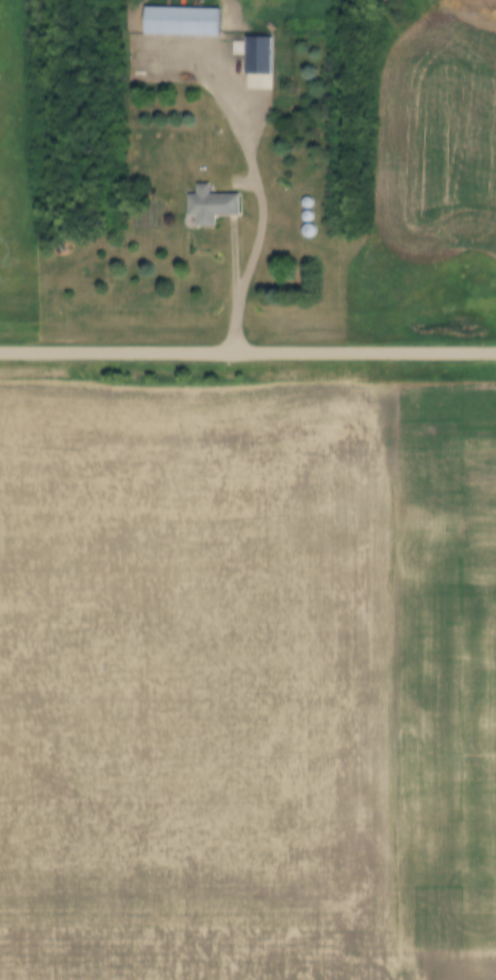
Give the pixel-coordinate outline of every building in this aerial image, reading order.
[(147,37),(224,37),(224,9),(147,9),(147,37)] [(275,38),(248,38),(248,73),(275,73),(275,38)] [(191,217),(200,217),(200,229),(219,229),(219,217),(242,217),(243,195),(213,195),(213,186),(200,185),(200,196),(191,196),(191,217)]
